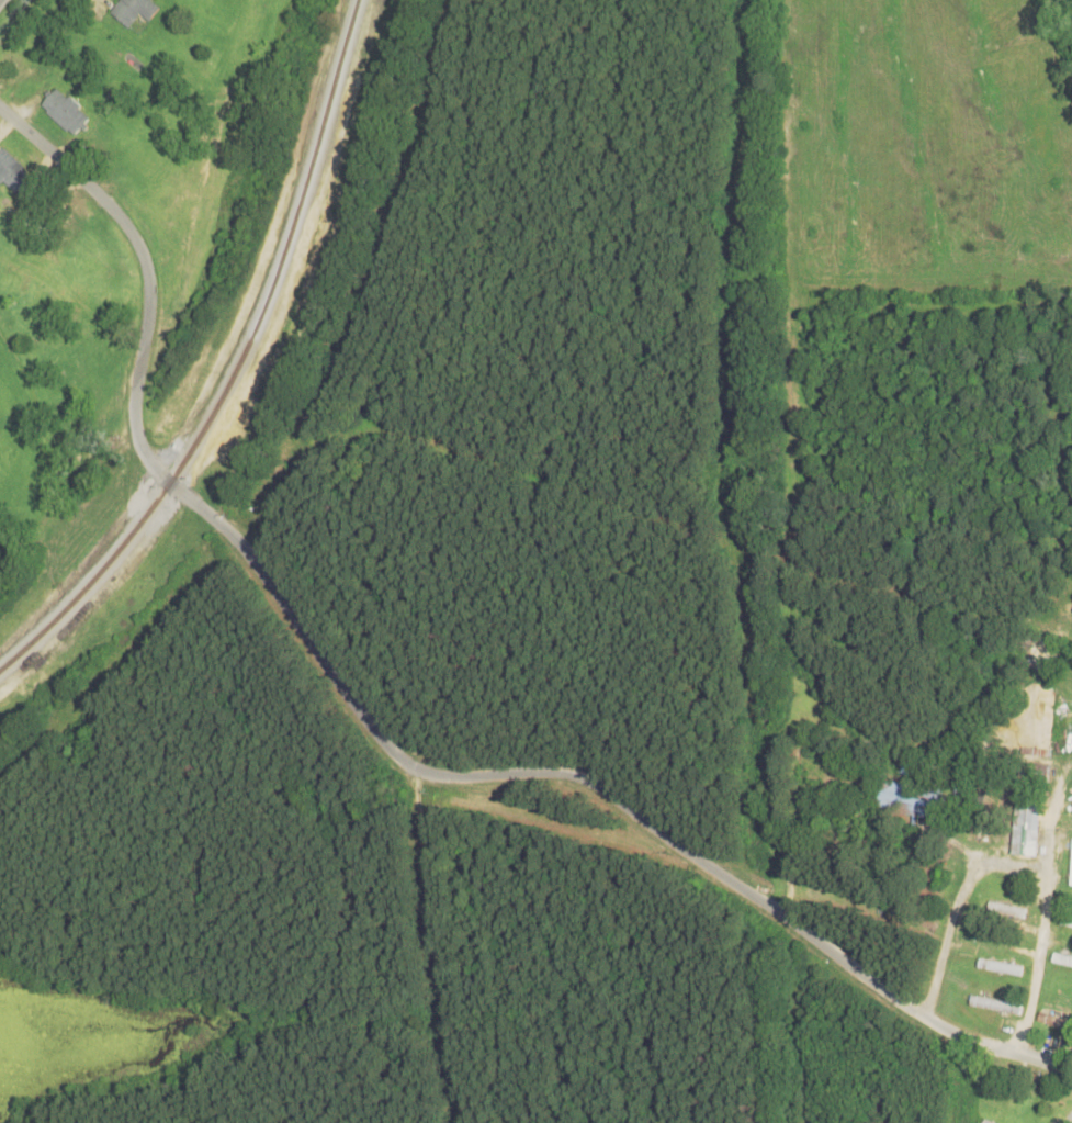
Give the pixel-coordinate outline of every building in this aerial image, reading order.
[(110,11),(129,27),(141,14),(149,21),(162,6),(155,0),(120,0),(110,11)] [(91,118),(59,86),(41,104),(73,137),(91,118)] [(38,178),(0,145),(0,181),(20,198),(38,178)] [(1048,766),(1023,766),(1023,780),(1048,780),(1048,766)] [(1040,798),(1017,796),(1012,855),(1035,857),(1040,798)] [(989,913),(1024,916),(1025,909),(990,906),(989,913)] [(1054,956),(1053,964),(1071,965),(1071,958),(1054,956)] [(1021,976),(1022,968),(980,960),(978,968),(1021,976)] [(1023,1005),(972,995),(970,1006),(1021,1016),(1023,1005)] [(1038,1021),(1067,1029),(1069,1020),(1041,1012),(1038,1021)]
